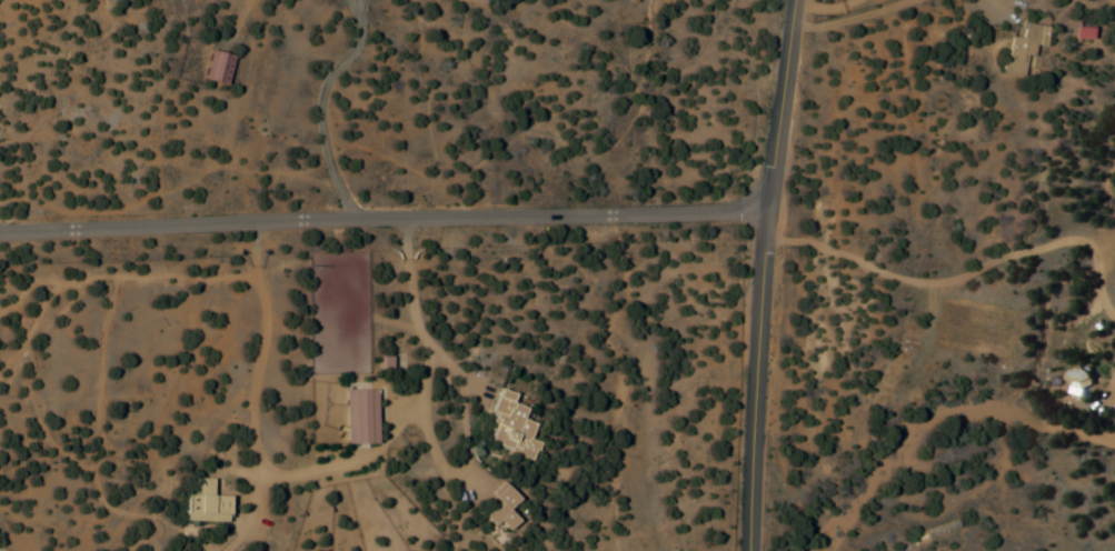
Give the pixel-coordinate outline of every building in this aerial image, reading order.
[(1022,56),(1029,57),(1031,47),(1040,48),(1043,27),(1020,24),(1017,39),(1005,37),(1000,75),(1019,78),(1022,56)] [(1089,38),(1088,28),(1072,29),(1073,40),(1089,38)] [(223,86),(231,57),(206,51),(198,80),(223,86)] [(1088,386),(1083,367),(1064,371),(1069,391),(1088,386)] [(342,444),(372,444),(372,391),(342,391),(342,444)] [(535,443),(526,440),(531,424),(520,421),(523,408),(510,404),(512,396),(495,391),(479,448),(529,463),(535,443)] [(208,480),(191,480),(191,496),(181,496),(180,522),(224,523),(224,497),(208,496),(208,480)] [(490,528),(495,524),(502,533),(514,523),(505,511),(516,502),(501,483),(488,493),(495,503),(479,515),(490,528)]
